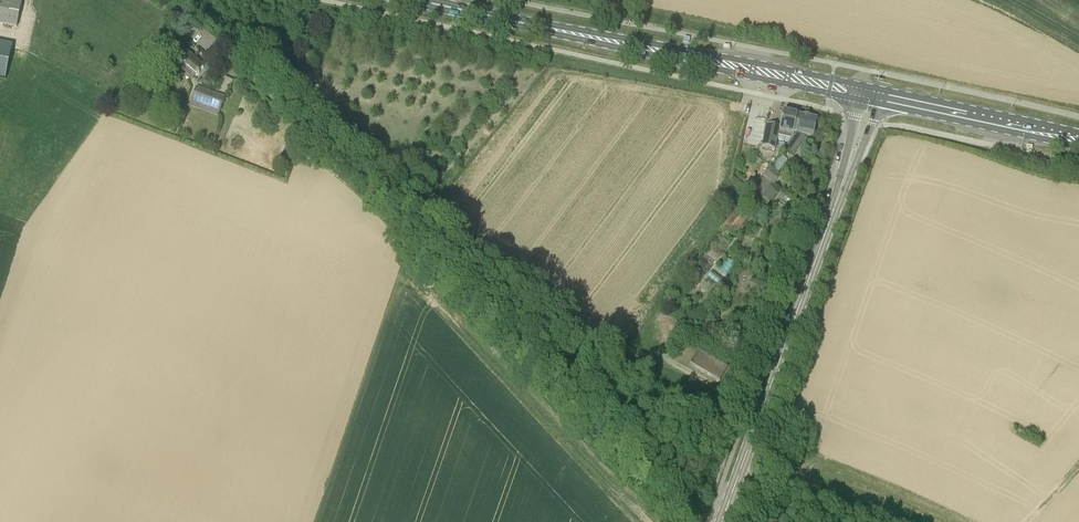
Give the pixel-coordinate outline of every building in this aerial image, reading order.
[(17,27),(23,0),(0,0),(0,23),(17,27)] [(7,80),(14,45),(0,43),(0,79),(7,80)] [(196,76),(204,67),(192,57),(192,58),(185,53),(186,52),(178,45),(161,64),(169,71),(178,60),(196,76)] [(191,100),(220,110),(225,98),(196,87),(191,100)] [(777,139),(789,142),(795,115),(783,112),(780,127),(767,124),(762,146),(775,149),(777,139)] [(789,142),(790,142),(785,149),(793,155),(805,135),(813,137),(817,119),(795,115),(789,142)] [(295,150),(286,147),(281,160),(290,163),(295,150)] [(782,157),(772,169),(770,167),(763,175),(774,183),(780,176),(777,174),(788,161),(782,157)] [(762,197),(770,203),(777,192),(769,187),(762,197)] [(737,208),(723,226),(734,235),(748,217),(737,208)] [(719,381),(720,381),(728,368),(698,350),(690,364),(719,381)] [(1041,438),(1029,432),(1027,438),(1039,443),(1041,438)]
